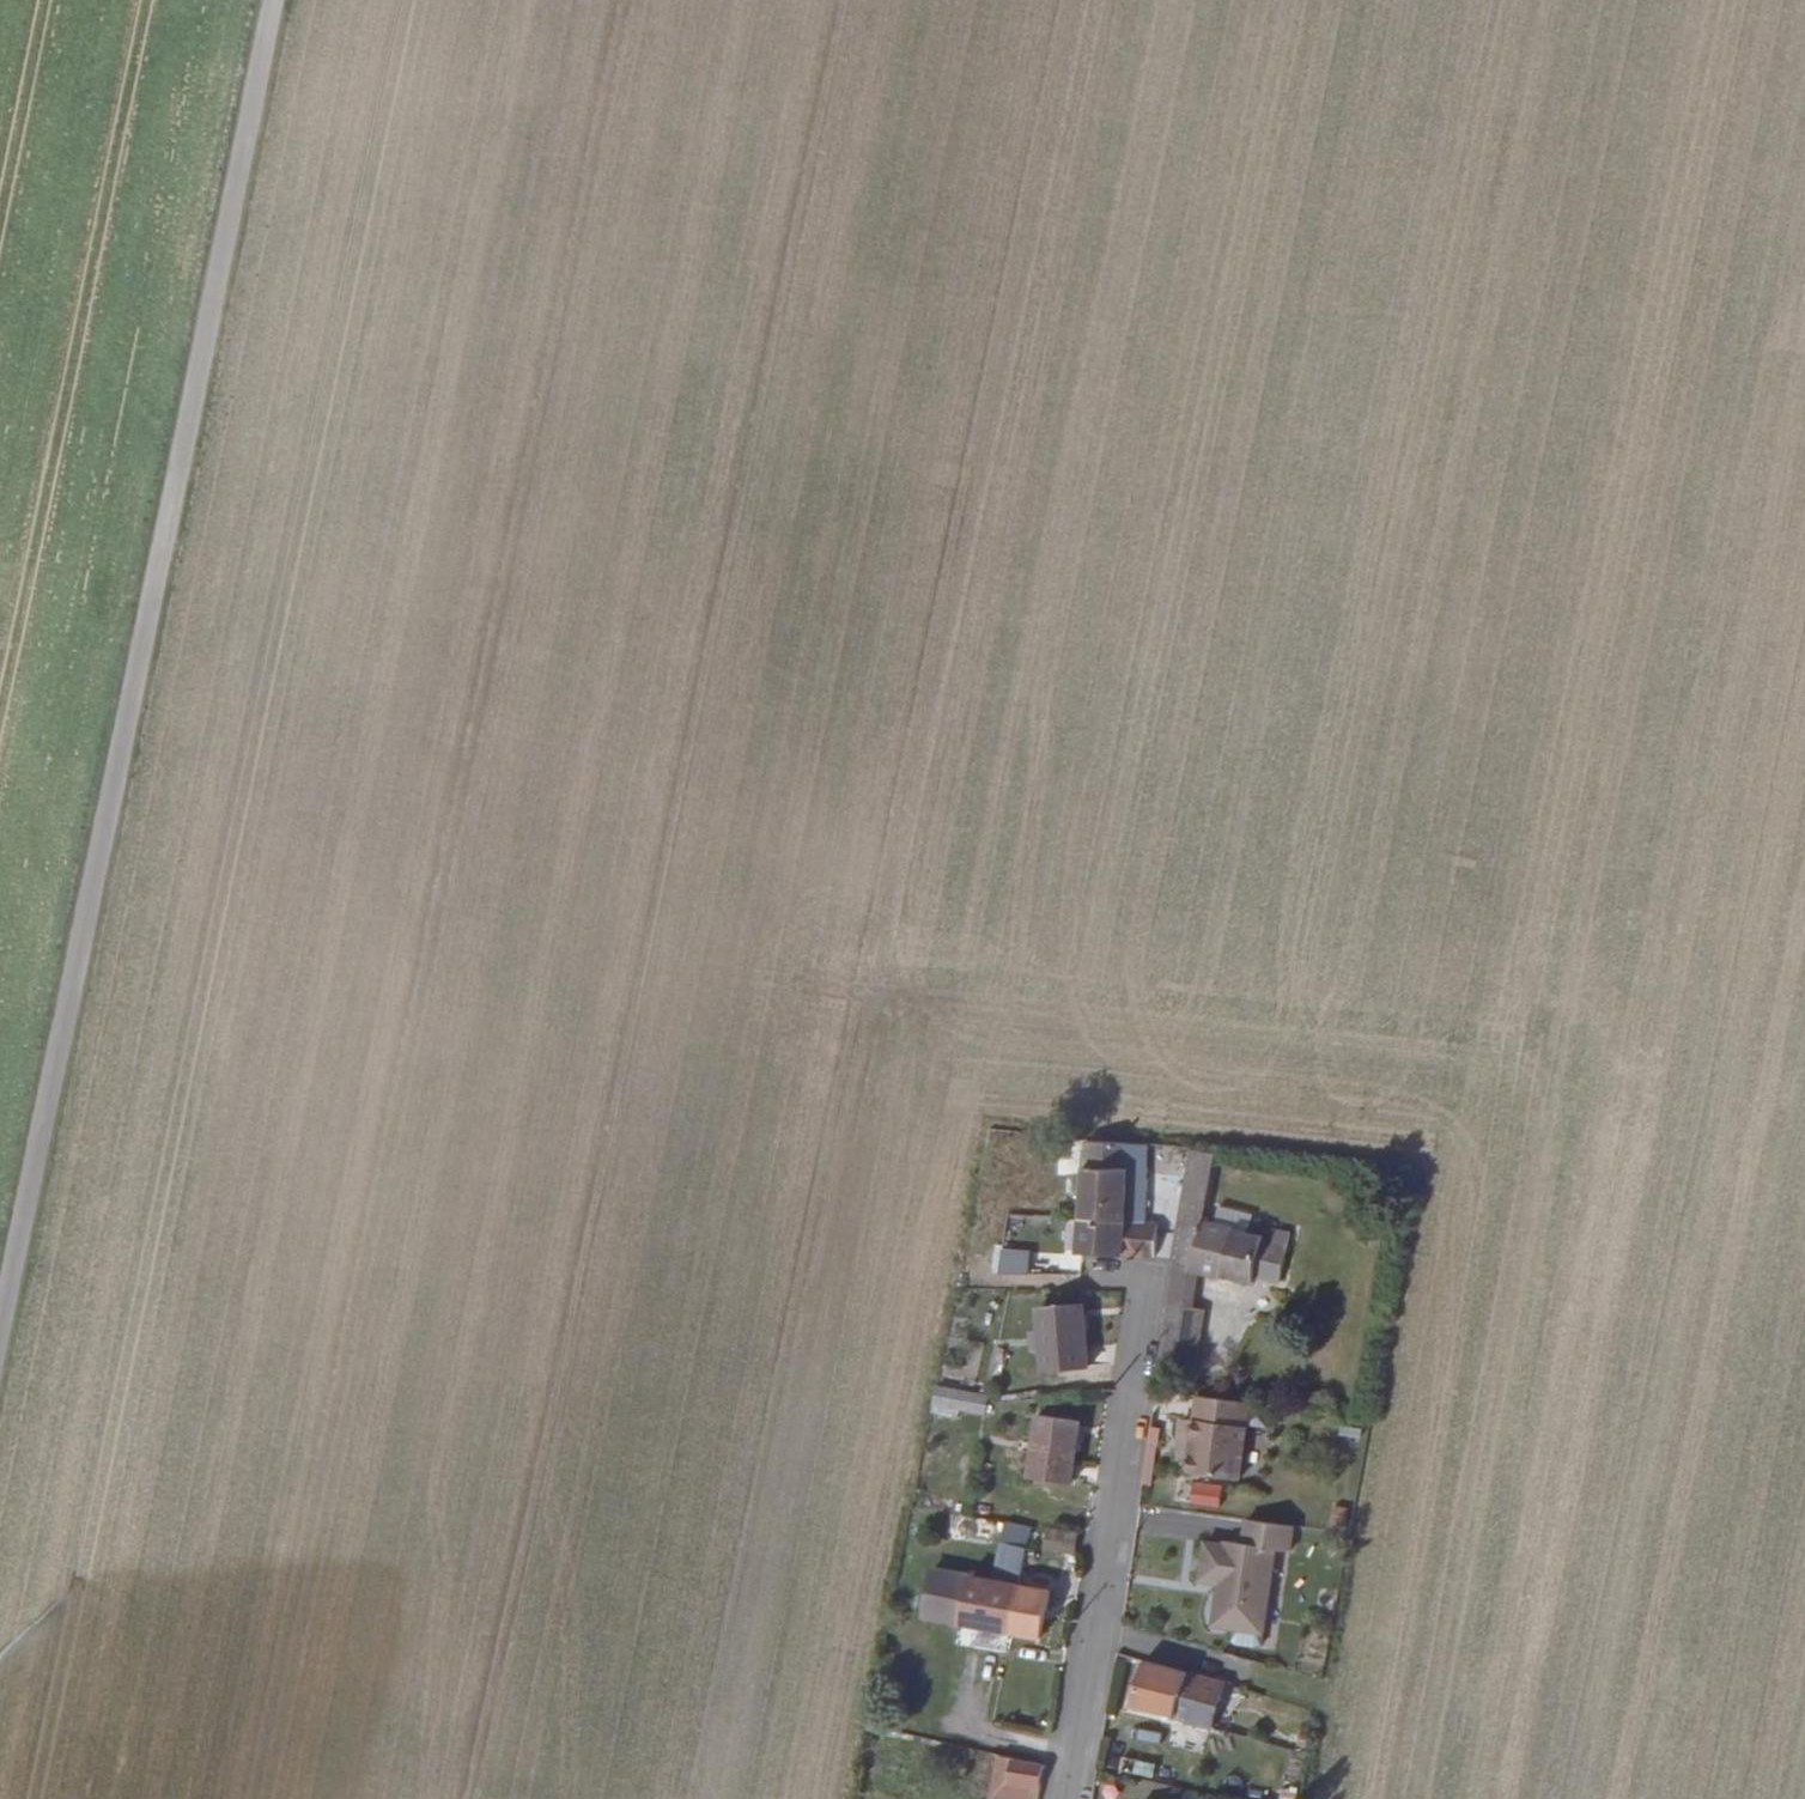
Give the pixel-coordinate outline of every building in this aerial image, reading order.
[(1086,1140),(1080,1219),(1140,1221),(1144,1172),(1126,1171),(1128,1144),(1086,1140)] [(1188,1153),(1178,1223),(1177,1229),(1200,1233),(1201,1230),(1212,1156),(1188,1153)] [(1212,1232),(1248,1240),(1251,1222),(1215,1215),(1212,1232)] [(1065,1251),(1078,1252),(1080,1219),(1067,1219),(1065,1251)] [(1078,1252),(1078,1253),(1123,1253),(1152,1258),(1155,1222),(1140,1221),(1080,1219),(1078,1252)] [(1263,1243),(1248,1240),(1212,1232),(1201,1230),(1200,1233),(1177,1229),(1173,1261),(1171,1272),(1192,1276),(1254,1289),(1256,1280),(1283,1286),(1293,1240),(1264,1234),(1263,1243)] [(999,1271),(1027,1272),(1028,1248),(1000,1246),(999,1271)] [(1189,1303),(1168,1301),(1166,1311),(1188,1313),(1189,1303)] [(1042,1323),(1047,1386),(1089,1383),(1085,1319),(1042,1323)] [(931,1408),(983,1417),(987,1394),(934,1386),(931,1408)] [(1247,1404),(1198,1397),(1184,1472),(1234,1481),(1247,1404)] [(1080,1441),(1037,1434),(1027,1497),(1071,1504),(1080,1441)] [(1191,1507),(1220,1508),(1221,1482),(1191,1481),(1191,1507)] [(1207,1630),(1274,1635),(1282,1522),(1243,1519),(1241,1540),(1200,1537),(1197,1582),(1211,1583),(1207,1630)] [(1020,1568),(1031,1527),(1005,1520),(994,1561),(1020,1568)] [(968,1592),(1018,1601),(1021,1582),(972,1573),(968,1592)] [(1018,1601),(968,1592),(932,1586),(925,1625),(1013,1642),(1020,1601),(1018,1601)] [(1052,1607),(1020,1601),(1013,1642),(1045,1647),(1052,1607)] [(1131,1709),(1175,1723),(1187,1677),(1144,1664),(1131,1709)] [(1187,1677),(1175,1723),(1211,1731),(1224,1689),(1187,1677)] [(1022,1786),(1026,1765),(1009,1761),(1004,1782),(1022,1786)]
